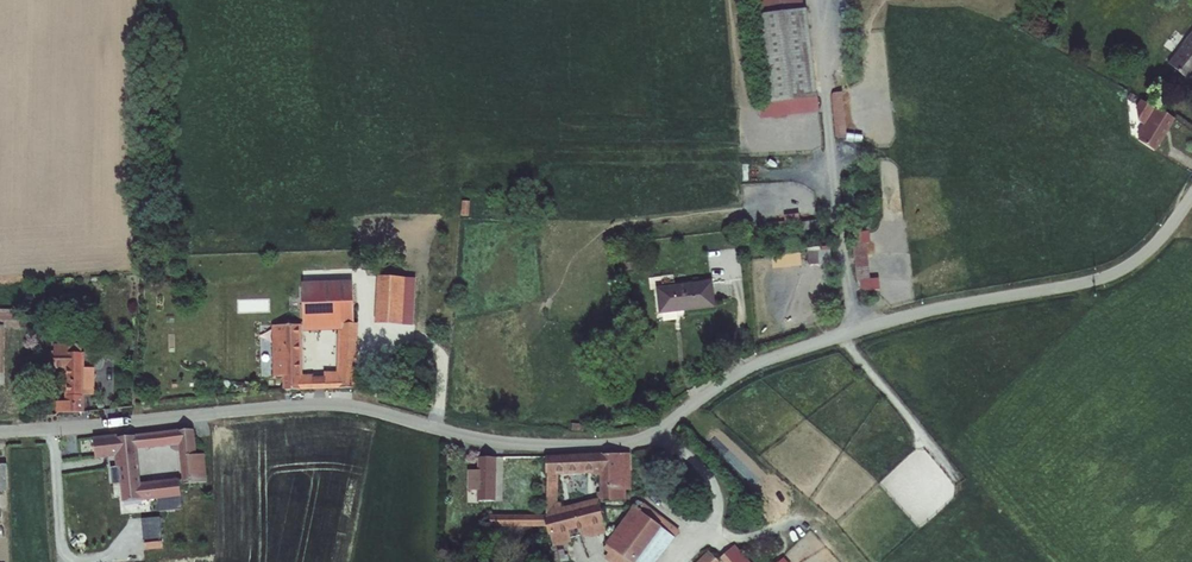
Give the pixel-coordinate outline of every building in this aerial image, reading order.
[(818,105),(808,4),(760,8),(770,110),(818,105)] [(1173,53),(1177,56),(1174,60),(1189,70),(1191,66),(1191,28),(1173,53)] [(834,90),(836,136),(848,136),(846,90),(834,90)] [(1154,142),(1174,111),(1163,104),(1162,105),(1156,102),(1155,103),(1142,95),(1137,104),(1138,113),(1144,117),(1138,126),(1141,128),(1138,132),(1154,142)] [(855,241),(858,289),(872,288),(870,240),(855,241)] [(833,262),(832,248),(809,249),(810,263),(833,262)] [(351,272),(304,274),(305,297),(355,295),(359,295),(359,280),(351,272)] [(709,273),(672,278),(675,303),(683,302),(683,299),(712,295),(709,273)] [(672,278),(656,280),(659,305),(675,303),(672,278)] [(355,295),(305,297),(305,318),(335,316),(335,322),(341,322),(341,330),(339,367),(325,368),(326,380),(356,379),(358,315),(355,315),(355,295)] [(445,307),(406,305),(403,352),(441,355),(445,307)] [(335,316),(305,318),(306,331),(341,330),(341,322),(335,322),(335,316)] [(301,318),(275,318),(276,370),(286,369),(286,381),(316,381),(316,368),(302,368),(301,318)] [(76,334),(57,334),(57,351),(80,353),(79,357),(84,358),(84,342),(76,342),(76,334)] [(84,359),(84,358),(79,357),(80,353),(57,351),(56,355),(71,355),(70,391),(61,391),(61,402),(83,402),(83,385),(84,359)] [(96,360),(84,359),(83,385),(95,385),(96,360)] [(325,368),(316,368),(316,381),(326,380),(325,368)] [(184,475),(209,473),(207,444),(197,445),(195,421),(171,424),(172,433),(180,431),(184,475)] [(160,425),(161,433),(172,433),(171,424),(160,425)] [(161,433),(160,425),(119,429),(113,427),(93,429),(94,448),(116,447),(117,458),(111,458),(111,471),(122,470),(125,499),(159,495),(183,493),(180,468),(140,472),(138,443),(162,440),(161,433)] [(477,485),(477,495),(494,495),(495,449),(479,450),(478,466),(478,471),(470,472),(469,485),(477,485)] [(547,452),(547,469),(554,469),(601,468),(601,472),(629,471),(629,451),(547,452)] [(547,469),(547,513),(549,523),(552,533),(604,520),(599,500),(565,508),(563,503),(557,505),(557,496),(556,496),(556,487),(554,487),(554,469),(547,469)] [(629,488),(629,471),(601,472),(602,500),(625,500),(625,488),(629,488)] [(606,533),(632,554),(659,520),(633,500),(606,533)] [(490,513),(490,523),(549,523),(547,513),(490,513)] [(144,516),(145,538),(163,537),(162,516),(144,516)] [(556,561),(567,559),(564,543),(552,546),(556,561)] [(736,543),(719,558),(711,549),(697,561),(754,561),(736,543)]
